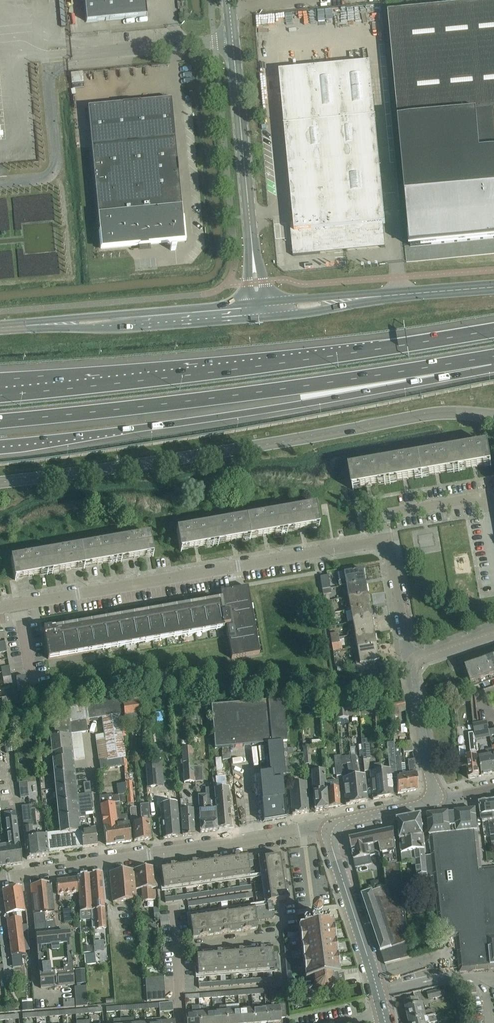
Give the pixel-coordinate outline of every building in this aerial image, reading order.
[(87,22),(147,16),(146,0),(85,0),(87,22)] [(388,11),(398,119),(405,195),(493,186),(493,1),(388,11)] [(370,63),(290,71),(280,72),(294,223),(290,223),(293,256),(320,253),(320,249),(381,243),(381,247),(385,247),(383,223),(385,223),(370,63)] [(72,72),(73,87),(85,86),(83,71),(72,72)] [(88,107),(100,232),(101,249),(185,241),(172,99),(88,107)] [(405,195),(410,246),(493,238),(493,186),(405,195)] [(487,444),(487,445),(453,451),(456,470),(490,464),(491,466),(491,465),(492,464),(488,444),(487,444)] [(456,470),(453,451),(419,457),(422,476),(456,470)] [(422,476),(419,457),(384,463),(387,482),(422,476)] [(350,468),(349,468),(353,489),(353,490),(354,490),(354,488),(387,482),(384,463),(350,469),(350,468)] [(315,506),(303,508),(281,512),(284,531),(318,525),(318,527),(319,527),(319,526),(316,505),(315,505),(315,506)] [(284,531),(281,512),(246,518),(250,537),(284,531)] [(250,537),(246,518),(212,524),(215,543),(250,537)] [(177,529),(178,536),(180,550),(181,550),(181,551),(182,551),(181,549),(215,543),(212,524),(178,530),(177,529)] [(153,556),(153,555),(154,555),(150,534),(149,534),(149,535),(115,541),(118,560),(152,554),(153,556)] [(118,560),(115,541),(81,547),(84,566),(118,560)] [(84,566),(81,547),(46,553),(49,572),(84,566)] [(49,572),(46,553),(12,559),(12,558),(11,558),(14,579),(15,579),(15,580),(16,580),(15,578),(49,572)] [(346,585),(365,582),(363,569),(344,572),(345,580),(338,581),(339,586),(346,585)] [(328,575),(320,577),(322,589),(330,588),(328,575)] [(367,594),(365,582),(346,585),(348,598),(367,594)] [(55,632),(55,628),(43,630),(48,659),(96,651),(96,647),(102,645),(103,649),(110,648),(110,644),(116,643),(117,647),(118,647),(125,645),(124,642),(131,641),(131,644),(132,644),(139,643),(138,639),(145,638),(145,642),(146,642),(153,640),(152,637),(159,636),(160,639),(167,638),(166,634),(173,633),(174,637),(181,635),(181,632),(187,631),(188,634),(189,634),(195,633),(195,629),(202,628),(202,632),(203,632),(210,630),(209,627),(216,626),(216,629),(217,629),(223,628),(223,629),(223,628),(224,628),(224,626),(226,626),(232,658),(259,653),(259,652),(255,653),(253,642),(257,642),(255,631),(255,630),(251,631),(250,622),(253,621),(253,620),(250,620),(248,611),(252,610),(251,610),(250,603),(251,603),(248,587),(228,591),(220,592),(222,603),(55,632)] [(367,594),(348,598),(351,610),(369,607),(367,594)] [(369,607),(351,610),(353,622),(372,619),(369,607)] [(372,619),(353,622),(355,635),(374,631),(372,619)] [(376,644),(374,631),(355,635),(357,647),(376,644)] [(376,644),(357,647),(361,664),(354,665),(355,673),(378,669),(376,661),(379,661),(376,644)] [(485,660),(490,676),(493,675),(493,657),(485,660)] [(485,660),(475,663),(481,680),(490,676),(485,660)] [(481,680),(475,663),(465,667),(471,683),(481,680)] [(25,676),(16,677),(19,692),(28,690),(25,676)] [(138,697),(123,699),(125,714),(140,713),(138,697)] [(86,705),(84,705),(86,720),(86,719),(86,720),(102,718),(104,735),(96,736),(99,761),(107,760),(108,760),(123,758),(125,758),(120,710),(118,700),(86,705)] [(287,750),(282,701),(269,700),(211,706),(214,739),(215,748),(222,748),(230,747),(252,745),(267,744),(270,773),(254,775),(257,799),(257,795),(261,796),(264,822),(286,818),(281,776),(289,776),(287,750)] [(69,714),(71,734),(82,732),(88,732),(86,720),(86,719),(86,720),(84,705),(68,707),(69,714)] [(175,709),(176,722),(188,721),(187,708),(175,709)] [(348,716),(347,711),(337,712),(338,725),(348,725),(348,716)] [(47,835),(48,853),(83,848),(80,827),(79,817),(77,795),(73,760),(71,734),(69,714),(53,720),(55,737),(51,737),(54,773),(55,779),(60,834),(47,835)] [(487,721),(473,724),(476,738),(490,735),(489,730),(487,721)] [(71,734),(73,760),(85,759),(82,732),(71,734)] [(479,776),(476,751),(474,732),(468,733),(471,754),(467,755),(466,746),(459,747),(461,767),(462,767),(461,761),(467,760),(469,778),(479,776)] [(367,739),(361,740),(362,745),(362,750),(363,761),(369,760),(370,760),(369,744),(367,744),(367,739)] [(390,770),(381,771),(383,797),(393,796),(391,778),(396,778),(393,746),(392,741),(387,742),(390,770)] [(15,742),(5,743),(6,753),(16,752),(15,742)] [(404,752),(412,752),(411,744),(403,744),(404,752)] [(400,745),(393,746),(396,778),(398,793),(407,792),(405,774),(402,775),(400,752),(401,752),(400,745)] [(230,747),(222,748),(223,760),(231,758),(230,747)] [(194,782),(192,748),(182,749),(184,782),(194,782)] [(493,760),(493,755),(479,757),(482,776),(492,774),(491,766),(493,766),(492,760),(493,760)] [(353,777),(356,803),(367,801),(364,775),(358,776),(355,756),(351,756),(352,766),(354,777),(353,777)] [(107,760),(99,761),(100,769),(124,766),(123,758),(108,760),(107,760)] [(405,774),(407,792),(417,790),(415,759),(408,760),(409,774),(405,774)] [(156,762),(145,763),(147,787),(158,786),(158,785),(156,762)] [(383,797),(381,771),(380,764),(375,764),(375,772),(370,773),(372,789),(373,799),(383,797)] [(354,777),(352,766),(348,767),(350,778),(343,779),(346,805),(356,803),(353,777),(354,777)] [(328,808),(326,790),(325,770),(311,772),(314,811),(328,809),(328,808)] [(215,809),(217,830),(234,828),(233,820),(231,820),(228,788),(226,788),(225,777),(215,777),(216,789),(213,789),(215,809)] [(333,789),(326,790),(328,808),(340,806),(338,780),(333,781),(333,789)] [(289,786),(292,815),(309,812),(306,784),(289,786)] [(177,795),(170,796),(169,791),(156,792),(157,805),(160,804),(163,838),(180,837),(177,802),(177,795)] [(77,795),(79,817),(85,816),(84,810),(93,809),(91,793),(77,795)] [(117,795),(118,802),(127,801),(126,794),(117,795)] [(115,810),(120,810),(119,802),(114,803),(113,796),(111,795),(99,796),(103,826),(106,845),(119,843),(115,810)] [(217,830),(215,809),(210,810),(210,806),(207,807),(207,796),(198,797),(200,832),(217,831),(217,830)] [(180,800),(183,836),(195,835),(193,806),(187,807),(186,800),(180,800)] [(480,803),(482,822),(489,821),(492,842),(493,842),(493,801),(480,803)] [(143,822),(144,840),(151,839),(148,804),(141,805),(141,807),(140,807),(141,822),(143,822)] [(21,806),(27,859),(49,856),(48,855),(48,853),(47,835),(33,837),(30,805),(21,806)] [(143,822),(141,822),(137,823),(135,808),(129,808),(131,824),(133,823),(134,841),(144,840),(143,822)] [(121,818),(120,810),(115,810),(119,843),(131,841),(129,824),(127,824),(126,818),(121,818)] [(432,855),(434,875),(440,938),(456,937),(460,972),(493,968),(493,867),(481,868),(475,810),(455,812),(455,813),(448,814),(448,812),(427,815),(432,855)] [(5,846),(8,866),(22,864),(15,811),(4,812),(5,818),(8,846),(5,846)] [(434,875),(432,855),(425,856),(421,816),(398,820),(403,864),(412,862),(411,857),(415,856),(417,874),(427,872),(427,876),(434,875)] [(82,827),(80,827),(83,848),(97,846),(95,829),(89,830),(89,826),(88,826),(87,825),(83,825),(82,827)] [(394,829),(372,834),(375,847),(380,846),(381,853),(396,851),(394,829)] [(375,847),(372,834),(350,838),(351,846),(362,844),(362,846),(374,844),(374,847),(375,847)] [(362,844),(351,846),(355,867),(372,864),(370,856),(379,854),(381,853),(380,846),(375,847),(374,847),(374,844),(362,846),(362,844)] [(396,851),(381,853),(379,854),(381,863),(385,862),(387,886),(361,894),(381,952),(385,964),(410,957),(408,942),(400,864),(397,864),(396,851)] [(164,888),(249,876),(250,879),(255,878),(254,871),(249,872),(248,867),(253,866),(252,860),(256,860),(255,853),(160,867),(164,888)] [(289,899),(282,856),(267,858),(267,853),(261,854),(261,856),(258,857),(258,860),(261,859),(267,902),(289,899)] [(151,887),(157,887),(155,867),(134,869),(136,889),(142,889),(143,901),(148,901),(148,909),(156,908),(155,893),(154,893),(154,890),(151,891),(151,887)] [(133,870),(110,872),(113,902),(136,900),(133,870)] [(91,907),(91,910),(95,910),(97,928),(106,928),(104,909),(101,872),(90,874),(93,907),(91,907)] [(91,910),(91,907),(88,874),(77,876),(80,911),(80,912),(80,921),(81,924),(87,923),(86,911),(91,911),(91,910)] [(56,881),(57,891),(58,895),(78,894),(76,878),(56,881)] [(51,882),(39,884),(41,905),(44,905),(45,913),(47,913),(47,915),(45,915),(45,919),(49,919),(49,922),(55,921),(51,882)] [(41,905),(39,884),(30,885),(34,923),(43,922),(45,921),(45,919),(45,915),(47,915),(47,913),(45,913),(44,905),(41,905)] [(21,886),(3,889),(3,890),(6,914),(13,913),(13,919),(7,919),(11,956),(29,954),(26,925),(22,925),(21,917),(17,918),(16,912),(25,911),(21,886)] [(251,886),(165,898),(166,903),(197,898),(252,890),(251,886)] [(188,902),(188,907),(198,905),(253,897),(252,893),(197,901),(188,902)] [(190,917),(193,938),(257,928),(256,921),(273,919),(275,916),(273,904),(190,917)] [(81,924),(80,921),(73,921),(72,909),(63,910),(64,922),(73,922),(74,926),(77,928),(81,928),(81,924)] [(333,922),(328,923),(327,919),(318,920),(317,912),(310,913),(311,921),(303,922),(303,924),(303,926),(298,926),(299,934),(300,935),(298,935),(299,943),(301,943),(301,944),(301,948),(301,949),(299,949),(300,958),(302,957),(303,958),(302,959),(303,962),(303,963),(301,963),(302,972),(304,971),(304,973),(305,979),(301,979),(302,989),(314,987),(314,988),(319,992),(322,993),(326,992),(329,990),(333,986),(333,985),(344,983),(343,974),(339,974),(338,968),(338,967),(340,967),(339,959),(337,959),(337,958),(337,954),(336,954),(336,953),(338,953),(337,944),(335,945),(335,943),(335,940),(334,939),(336,938),(335,930),(333,930),(333,929),(333,922)] [(49,919),(45,919),(45,921),(43,922),(34,923),(41,988),(74,985),(69,933),(56,934),(55,930),(55,921),(49,922),(49,919)] [(196,954),(198,975),(273,969),(274,972),(277,972),(277,969),(279,969),(278,952),(273,953),(272,948),(196,954)] [(95,953),(85,954),(85,964),(96,963),(95,953)] [(146,986),(164,985),(164,977),(145,978),(146,986)] [(275,978),(199,984),(199,988),(275,982),(275,978)] [(165,992),(164,985),(146,986),(146,993),(165,992)] [(86,994),(86,986),(74,988),(76,1007),(87,1006),(86,994)] [(427,991),(429,999),(442,996),(440,988),(427,991)] [(165,992),(146,993),(147,1001),(165,1000),(165,992)] [(410,1022),(435,1016),(434,1010),(426,1012),(424,1004),(419,1005),(417,998),(405,1001),(410,1022)] [(31,1002),(21,1003),(22,1010),(32,1010),(31,1002)] [(159,1003),(159,1008),(160,1012),(173,1011),(172,1002),(159,1003)] [(265,1008),(267,1022),(269,1022),(280,1022),(280,1018),(286,1018),(285,1004),(279,1004),(279,1007),(265,1008)] [(199,1006),(192,1006),(192,1014),(186,1015),(187,1022),(200,1022),(199,1006)] [(199,1006),(200,1022),(214,1022),(213,1012),(206,1013),(206,1006),(199,1006)] [(213,1012),(214,1022),(227,1022),(226,1011),(226,1006),(218,1006),(218,1012),(213,1012)] [(252,1009),(253,1022),(267,1022),(265,1008),(252,1009)] [(239,1010),(240,1022),(253,1022),(252,1009),(239,1010)] [(226,1011),(227,1022),(240,1022),(239,1010),(226,1011)]
